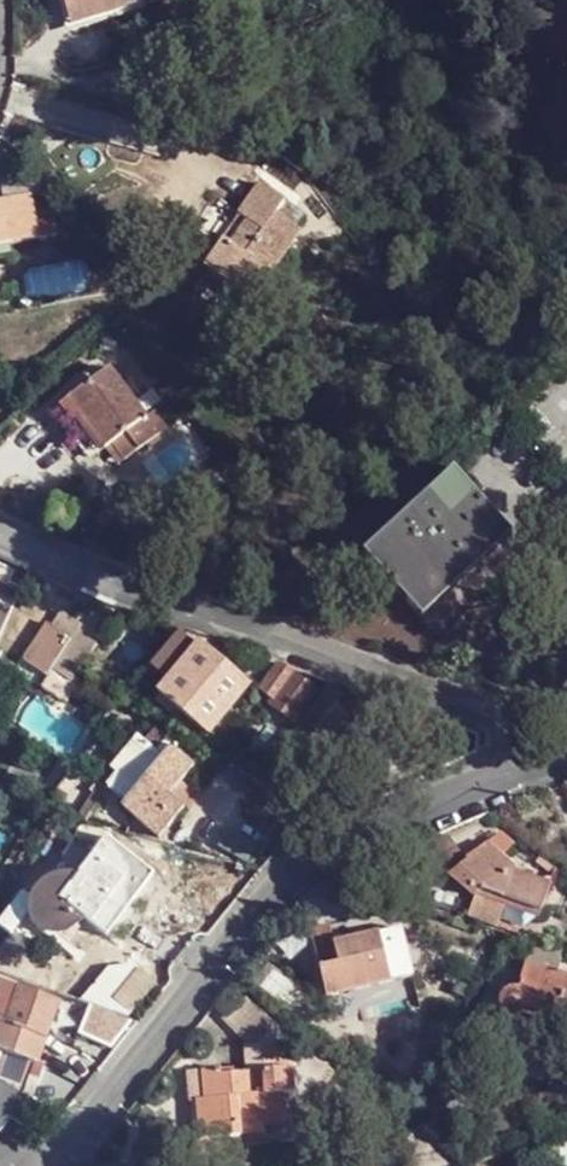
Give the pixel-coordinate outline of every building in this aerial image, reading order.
[(142,0),(60,0),(70,30),(144,8),(142,0)] [(61,196),(41,177),(0,184),(4,205),(31,199),(31,201),(61,196)] [(231,220),(233,222),(244,231),(226,253),(216,245),(213,243),(194,267),(242,305),(293,242),(270,222),(280,211),(256,191),(231,220)] [(31,201),(31,199),(4,205),(0,206),(0,249),(10,247),(38,242),(31,201)] [(244,231),(233,222),(216,245),(226,253),(244,231)] [(10,247),(0,249),(0,268),(14,265),(10,247)] [(121,467),(158,442),(108,372),(69,401),(88,429),(104,452),(107,449),(121,467)] [(88,429),(76,437),(92,461),(102,453),(104,452),(88,429)] [(104,452),(102,453),(114,471),(121,467),(107,449),(104,452)] [(420,624),(509,540),(453,481),(365,564),(420,624)] [(78,675),(99,642),(84,632),(62,664),(78,675)] [(207,737),(246,688),(198,648),(196,652),(178,638),(149,673),(166,687),(158,697),(207,737)] [(295,676),(296,674),(277,669),(257,693),(273,705),(295,676)] [(295,676),(273,705),(269,709),(290,725),(315,691),(295,676)] [(318,734),(332,715),(318,704),(297,731),(312,742),(318,734)] [(169,798),(198,766),(175,744),(163,758),(143,780),(132,794),(149,810),(138,822),(158,841),(184,811),(169,798)] [(132,770),(143,780),(163,758),(151,748),(132,770)] [(132,794),(120,807),(138,822),(149,810),(132,794)] [(498,836),(488,844),(503,856),(512,849),(498,836)] [(75,882),(61,902),(108,937),(153,874),(106,839),(75,882)] [(503,856),(488,844),(488,845),(468,860),(458,849),(437,865),(472,897),(514,867),(503,856)] [(552,881),(514,867),(472,897),(539,920),(552,881)] [(75,934),(85,921),(61,902),(53,896),(67,876),(60,872),(36,904),(22,895),(0,926),(0,929),(12,937),(28,915),(30,920),(36,928),(43,934),(47,936),(55,938),(66,938),(75,935),(75,934)] [(53,896),(61,902),(75,882),(67,876),(53,896)] [(415,978),(403,930),(337,947),(332,928),(311,933),(328,999),(415,978)] [(562,951),(534,942),(527,968),(556,975),(562,951)] [(108,997),(128,1013),(152,983),(132,967),(108,997)] [(556,975),(527,968),(518,995),(516,994),(509,995),(502,1000),(501,1009),(504,1015),(510,1019),(516,1020),(523,1016),(525,1009),(566,1021),(566,978),(556,975)] [(5,986),(0,998),(16,1004),(20,993),(5,986)] [(20,993),(16,1004),(8,1027),(7,1028),(46,1043),(59,1006),(20,992),(20,993)] [(16,1004),(0,998),(0,1023),(8,1027),(16,1004)] [(107,1046),(121,1024),(94,1007),(80,1029),(107,1046)] [(36,1068),(46,1043),(7,1028),(8,1027),(0,1023),(0,1054),(36,1068)] [(283,1044),(248,1045),(248,1056),(284,1054),(283,1044)] [(285,1072),(284,1054),(248,1056),(250,1076),(226,1077),(224,1072),(204,1074),(206,1104),(198,1104),(201,1142),(242,1139),(242,1124),(289,1120),(287,1097),(295,1096),(294,1072),(285,1072)]
